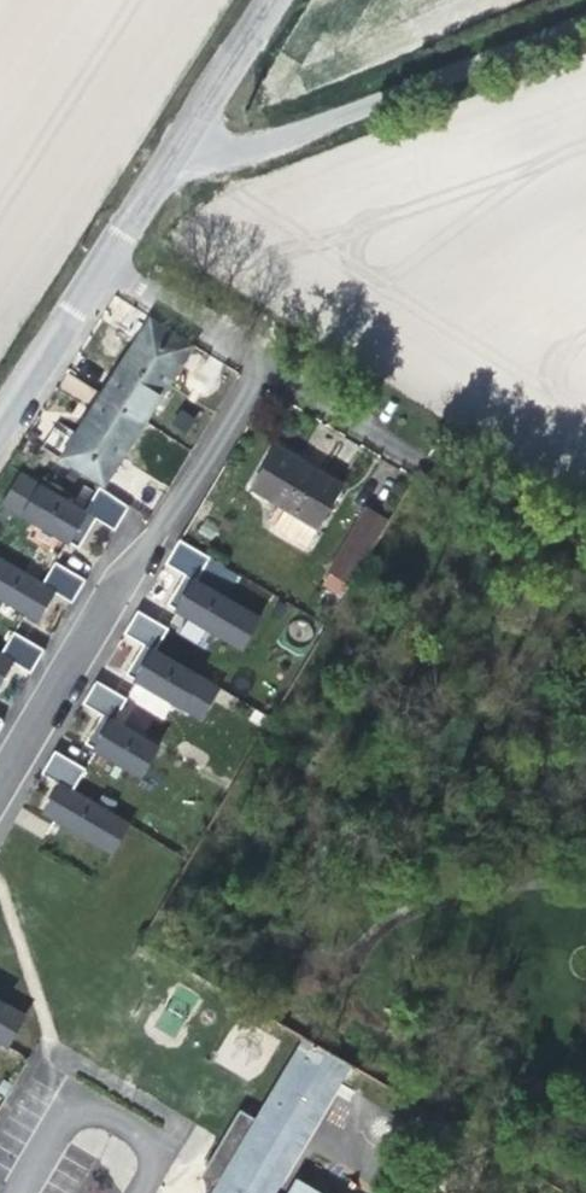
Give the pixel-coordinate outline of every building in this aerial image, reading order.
[(116,392),(164,422),(213,343),(167,314),(149,341),(116,392)] [(65,374),(58,390),(89,403),(96,386),(65,374)] [(75,457),(121,488),(164,422),(116,392),(102,414),(75,457)] [(44,445),(61,452),(71,429),(55,421),(44,445)] [(324,548),(358,488),(292,448),(268,488),(300,508),(289,527),(324,548)] [(35,470),(17,500),(81,537),(85,531),(96,537),(109,515),(128,526),(142,501),(111,483),(98,506),(35,470)] [(380,506),(343,567),(366,581),(402,520),(380,506)] [(85,531),(81,537),(92,544),(96,537),(85,531)] [(184,562),(203,574),(213,581),(228,557),(198,539),(184,562)] [(39,610),(43,603),(54,610),(66,588),(85,599),(99,576),(68,558),(55,580),(0,548),(0,587),(39,610)] [(213,581),(203,574),(189,596),(200,602),(213,581)] [(276,619),(213,581),(200,602),(196,610),(258,648),(276,619)] [(185,603),(196,610),(200,602),(189,596),(185,603)] [(43,603),(39,610),(50,616),(54,610),(43,603)] [(140,633),(159,645),(170,651),(184,629),(154,611),(140,633)] [(2,674),(13,680),(26,659),(45,670),(58,647),(27,629),(14,651),(0,643),(0,678),(2,674)] [(146,667),(156,673),(170,651),(159,645),(146,667)] [(156,673),(152,681),(215,719),(233,690),(170,651),(156,673)] [(141,674),(152,681),(156,673),(146,667),(141,674)] [(0,678),(0,681),(9,687),(13,680),(2,674),(0,678)] [(98,704),(117,715),(128,721),(142,699),(112,681),(98,704)] [(3,740),(17,717),(0,707),(0,738),(3,740)] [(117,715),(104,737),(114,744),(128,721),(117,715)] [(114,744),(111,750),(155,777),(173,748),(128,721),(114,744)] [(100,744),(111,750),(114,744),(104,737),(100,744)] [(56,773),(75,784),(86,791),(100,768),(70,750),(56,773)] [(62,806),(73,812),(86,791),(75,784),(62,806)] [(142,824),(86,791),(73,812),(68,820),(124,853),(142,824)] [(57,814),(68,820),(73,812),(62,806),(57,814)] [(18,1044),(36,1015),(0,993),(0,1033),(18,1044)] [(271,1119),(259,1112),(239,1146),(224,1170),(236,1177),(227,1192),(294,1192),(364,1073),(315,1044),(271,1119)]
